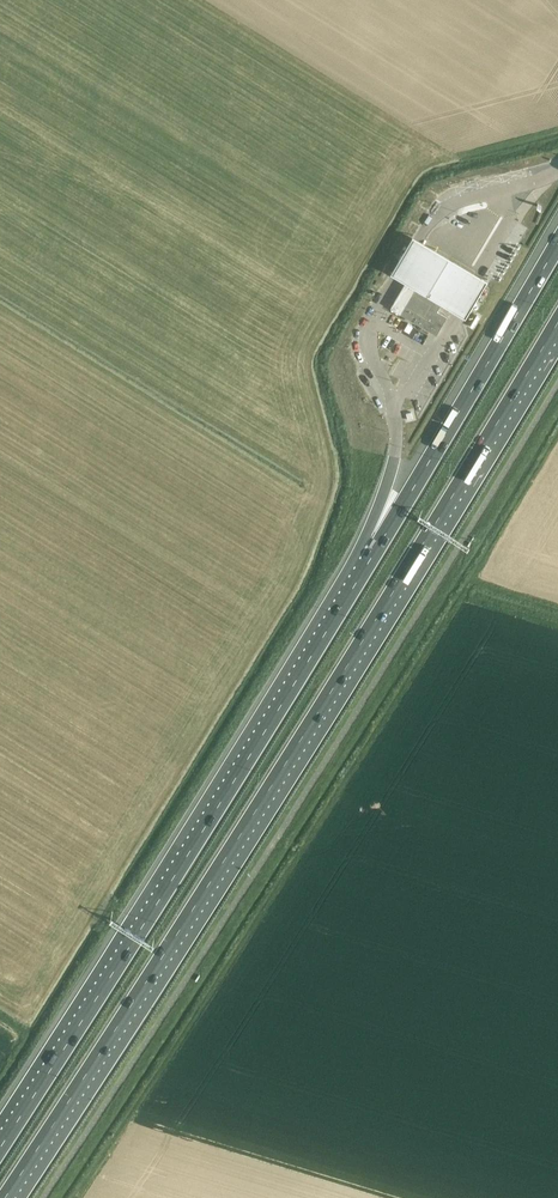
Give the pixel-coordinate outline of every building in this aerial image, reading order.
[(486,280),(412,236),(390,273),(465,317),(486,280)] [(444,300),(418,285),(408,279),(391,307),(437,334),(448,316),(438,310),(444,300)]
